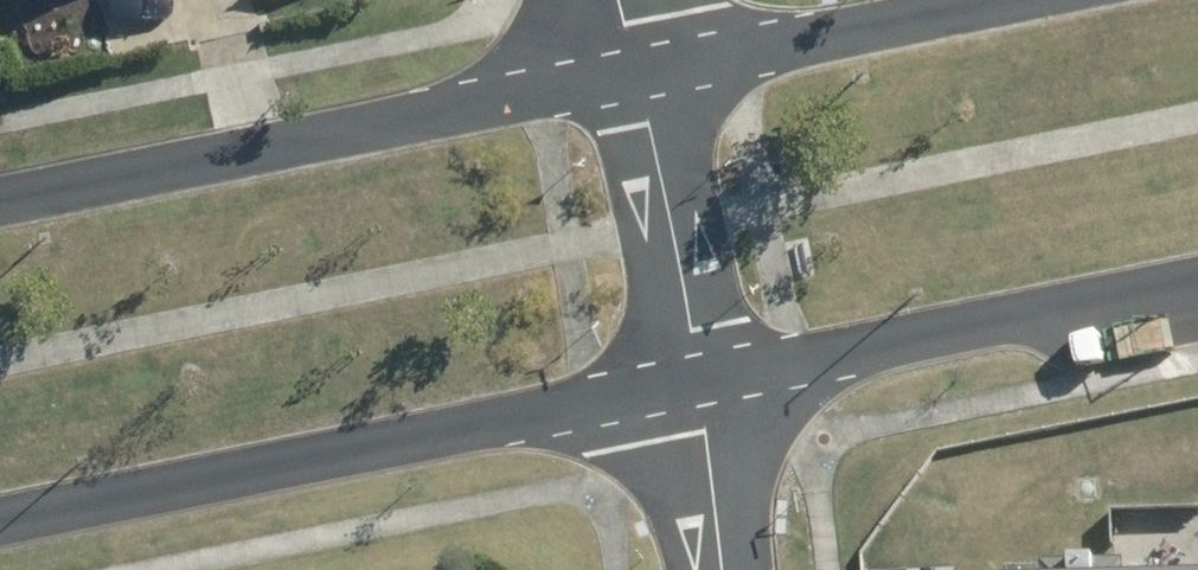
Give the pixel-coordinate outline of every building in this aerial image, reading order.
[(44,12),(75,0),(39,0),(44,12)] [(1113,517),(1114,569),(1197,569),(1197,516),(1113,517)]
